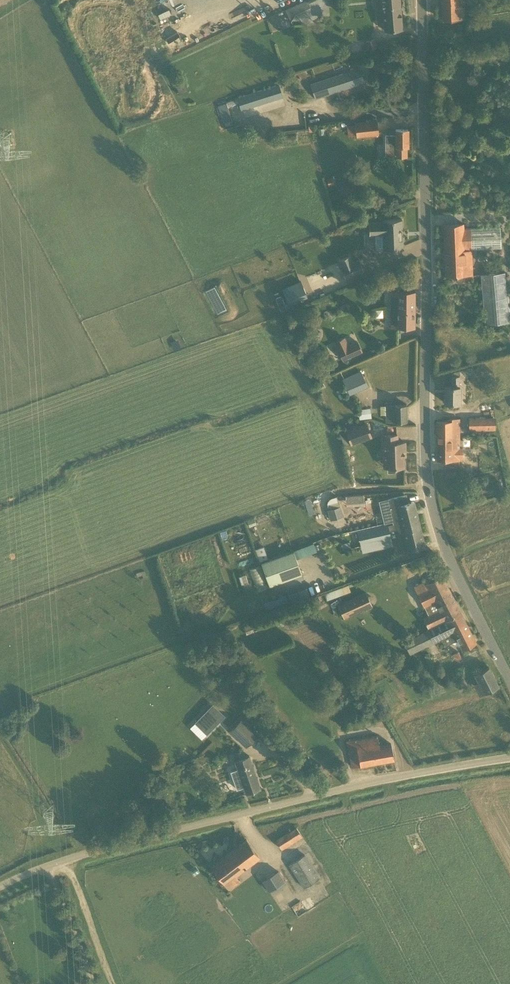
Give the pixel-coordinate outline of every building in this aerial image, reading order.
[(285,8),(291,23),(313,15),(308,0),(305,0),(285,8)] [(400,0),(382,0),(383,7),(377,8),(378,19),(384,19),(385,29),(403,28),(400,0)] [(460,20),(459,6),(465,6),(465,0),(442,0),(443,20),(460,20)] [(367,50),(377,47),(374,39),(365,42),(367,50)] [(311,84),(315,98),(364,82),(359,68),(311,84)] [(241,110),(283,97),(279,85),(237,98),(241,110)] [(226,103),(218,105),(219,110),(221,117),(230,114),(227,107),(226,103)] [(377,119),(355,122),(357,137),(379,134),(377,119)] [(408,146),(408,129),(396,129),(396,134),(386,134),(386,155),(396,155),(396,156),(406,156),(406,146),(408,146)] [(387,232),(388,248),(407,247),(406,217),(387,218),(387,220),(373,220),(373,232),(387,232)] [(465,228),(464,223),(444,224),(443,224),(445,261),(446,276),(454,275),(454,278),(455,280),(458,282),(460,282),(462,281),(463,280),(464,277),(464,275),(473,275),(472,263),(464,264),(464,250),(471,250),(501,248),(500,226),(465,228)] [(341,266),(345,276),(357,272),(363,270),(360,260),(359,258),(352,261),(349,254),(338,258),(341,266)] [(485,324),(509,322),(504,273),(480,275),(485,324)] [(306,296),(300,280),(282,288),(289,303),(306,296)] [(415,328),(415,291),(390,291),(390,327),(415,328)] [(280,295),(275,297),(280,311),(286,308),(280,295)] [(341,362),(360,353),(355,343),(336,352),(341,362)] [(358,391),(367,386),(361,372),(351,376),(358,391)] [(459,402),(460,376),(452,376),(452,386),(445,386),(444,402),(459,402)] [(395,422),(407,421),(406,404),(394,405),(395,422)] [(371,416),(370,406),(358,408),(359,418),(371,416)] [(469,418),(469,429),(495,429),(495,417),(469,418)] [(453,452),(453,448),(460,448),(460,418),(452,418),(452,420),(437,421),(437,460),(460,459),(460,452),(453,452)] [(351,443),(372,435),(367,422),(347,430),(351,443)] [(404,456),(405,456),(405,442),(397,442),(397,434),(383,435),(384,467),(404,466),(404,456)] [(464,470),(476,470),(476,452),(464,453),(464,470)] [(504,491),(502,482),(494,484),(496,492),(504,491)] [(407,503),(405,495),(388,499),(393,520),(402,518),(402,520),(417,516),(414,501),(407,503)] [(336,497),(328,498),(329,507),(338,506),(336,497)] [(343,516),(340,506),(327,510),(330,520),(343,516)] [(400,536),(421,531),(417,516),(402,520),(402,518),(393,520),(396,535),(399,534),(400,536)] [(387,522),(390,537),(395,536),(392,521),(387,522)] [(375,549),(392,545),(387,524),(357,531),(359,542),(373,539),(375,549)] [(408,549),(424,546),(421,531),(400,536),(403,550),(408,549)] [(313,541),(296,548),(299,556),(316,550),(313,541)] [(269,585),(301,574),(293,551),(261,562),(269,585)] [(423,617),(428,628),(445,619),(460,611),(442,575),(441,576),(437,568),(424,575),(427,582),(425,583),(429,589),(418,594),(424,606),(435,601),(439,610),(428,614),(423,617)] [(287,593),(291,604),(317,595),(313,584),(287,593)] [(329,596),(346,592),(344,587),(328,591),(329,596)] [(346,616),(372,603),(367,592),(340,605),(346,616)] [(285,594),(269,601),(272,607),(287,601),(285,594)] [(445,619),(428,628),(434,641),(448,635),(452,643),(458,640),(463,649),(476,642),(460,611),(445,619)] [(485,693),(499,686),(489,667),(475,674),(485,693)] [(344,685),(335,692),(341,700),(350,694),(344,685)] [(213,703),(195,722),(201,728),(202,726),(208,732),(225,715),(213,703)] [(256,735),(241,719),(230,731),(245,746),(256,735)] [(193,722),(189,726),(200,736),(204,731),(193,722)] [(380,745),(378,735),(347,740),(352,767),(394,760),(391,743),(380,745)] [(261,789),(251,755),(236,760),(239,768),(233,770),(236,780),(241,778),(246,794),(261,789)] [(317,772),(323,768),(321,764),(315,768),(317,772)] [(276,840),(281,848),(301,835),(296,827),(276,840)] [(211,866),(225,884),(235,876),(260,857),(247,839),(211,866)] [(289,865),(304,888),(319,878),(304,855),(289,865)] [(278,871),(262,881),(269,891),(284,882),(278,871)]
